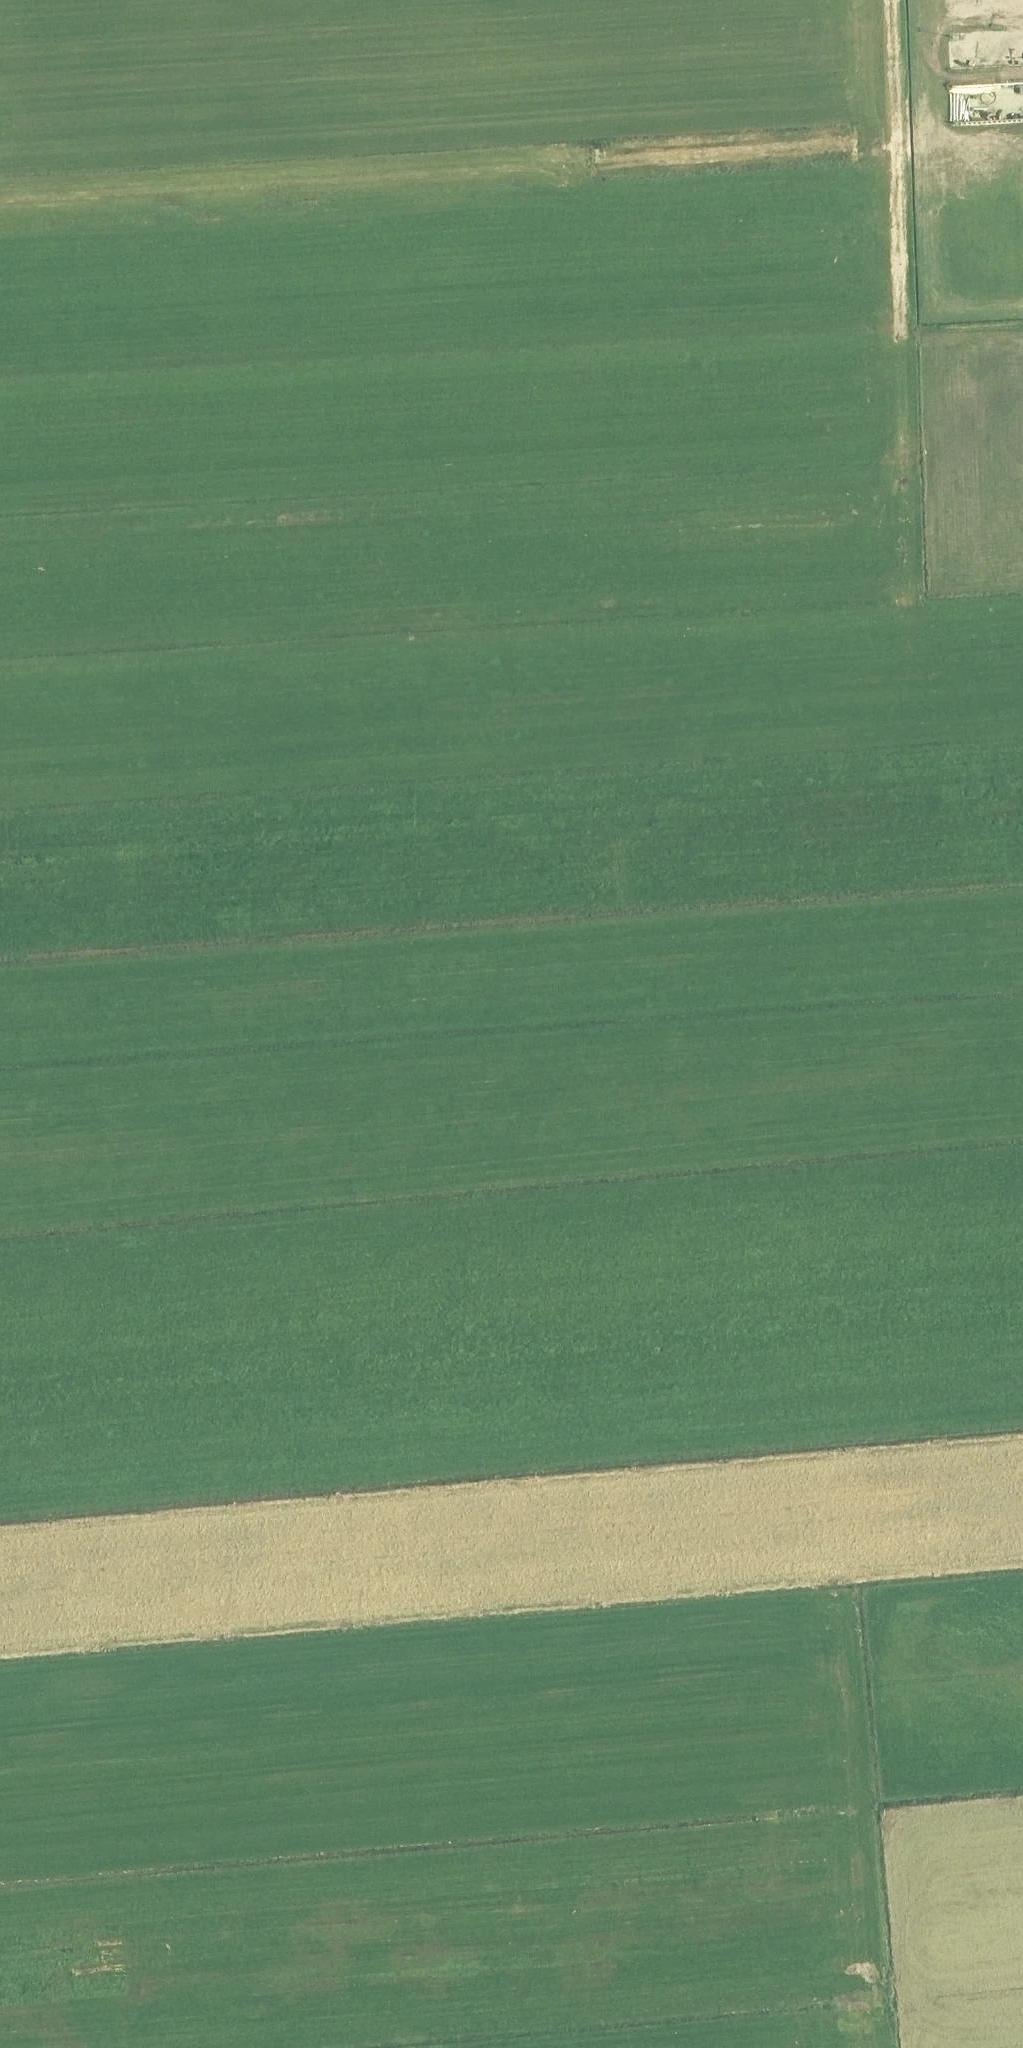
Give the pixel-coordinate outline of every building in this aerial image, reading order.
[(1022,123),(1022,94),(945,99),(947,127),(1022,123)]
